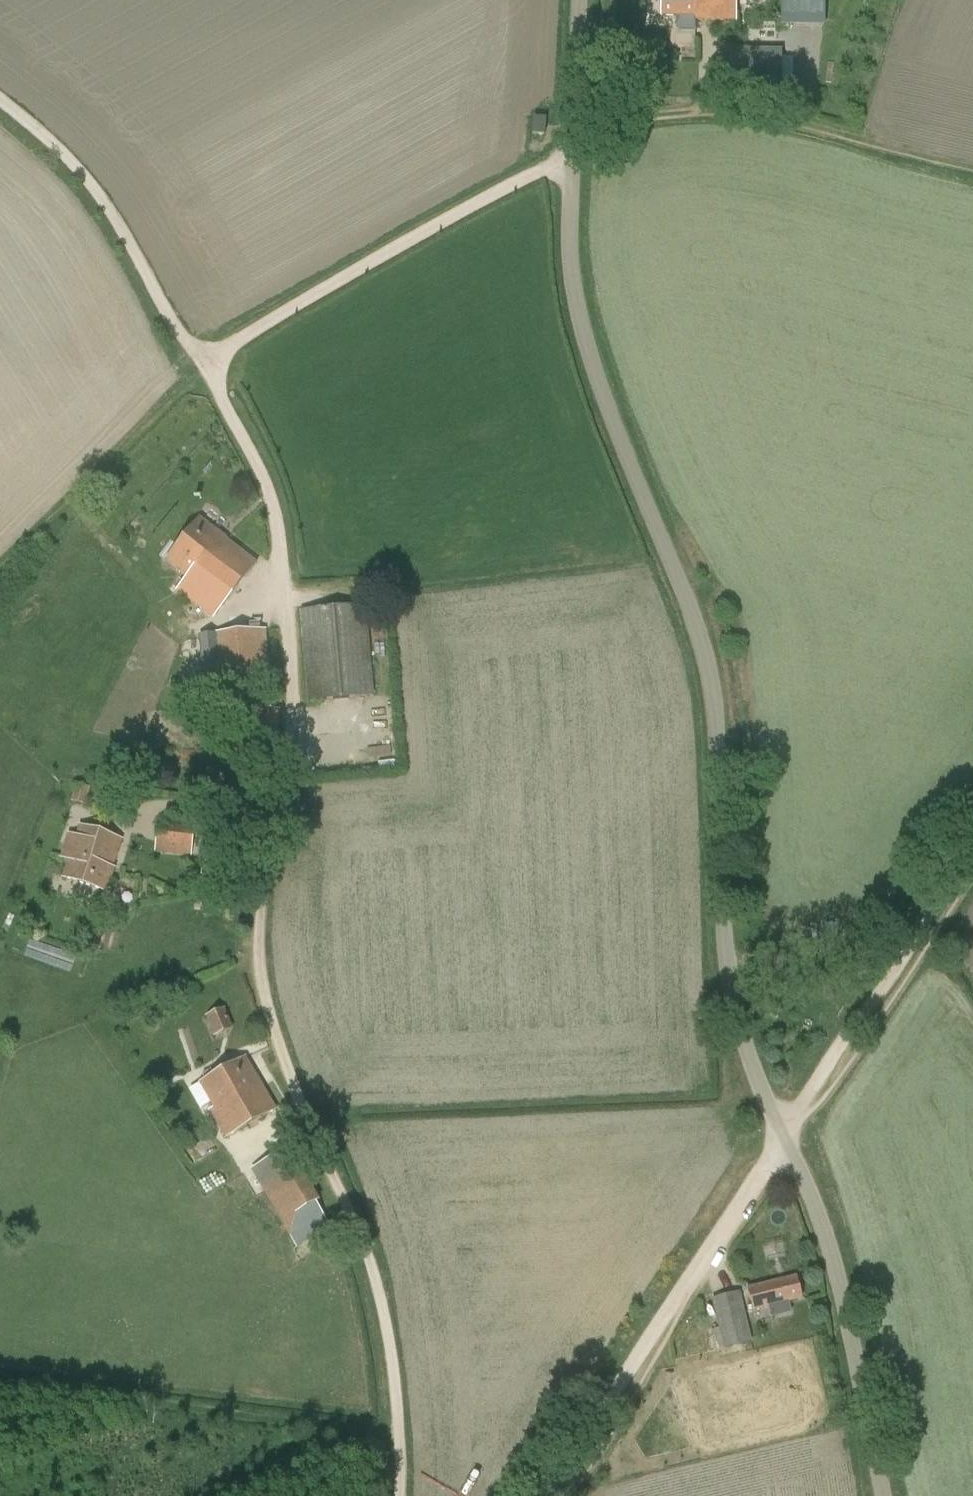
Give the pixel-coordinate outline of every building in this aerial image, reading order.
[(694,17),(694,0),(661,0),(660,16),(694,17)] [(694,17),(694,20),(735,20),(735,0),(694,0),(694,17)] [(782,25),(825,25),(825,0),(782,0),(782,25)] [(782,57),(782,49),(729,49),(729,92),(792,91),(792,57),(782,57)] [(532,135),(545,136),(546,119),(534,118),(532,135)] [(184,612),(200,624),(211,611),(215,614),(255,564),(220,536),(221,535),(199,517),(166,559),(203,589),(184,612)] [(366,605),(299,611),(308,702),(375,696),(366,605)] [(261,669),(269,668),(264,629),(198,635),(198,639),(186,640),(188,676),(201,675),(220,673),(221,689),(262,685),(261,669)] [(75,785),(71,802),(87,806),(91,789),(75,785)] [(193,823),(158,820),(155,852),(190,855),(193,823)] [(75,837),(69,835),(61,858),(69,860),(63,878),(105,892),(113,867),(112,865),(121,838),(79,825),(75,837)] [(205,1016),(214,1036),(234,1028),(226,1008),(205,1016)] [(210,1110),(226,1138),(274,1110),(245,1059),(216,1075),(216,1074),(200,1083),(214,1108),(210,1110)] [(251,1169),(297,1247),(331,1227),(317,1203),(321,1200),(290,1147),(251,1169)] [(796,1278),(748,1290),(753,1310),(801,1298),(796,1278)] [(752,1342),(739,1292),(712,1299),(719,1328),(724,1349),(752,1342)]
